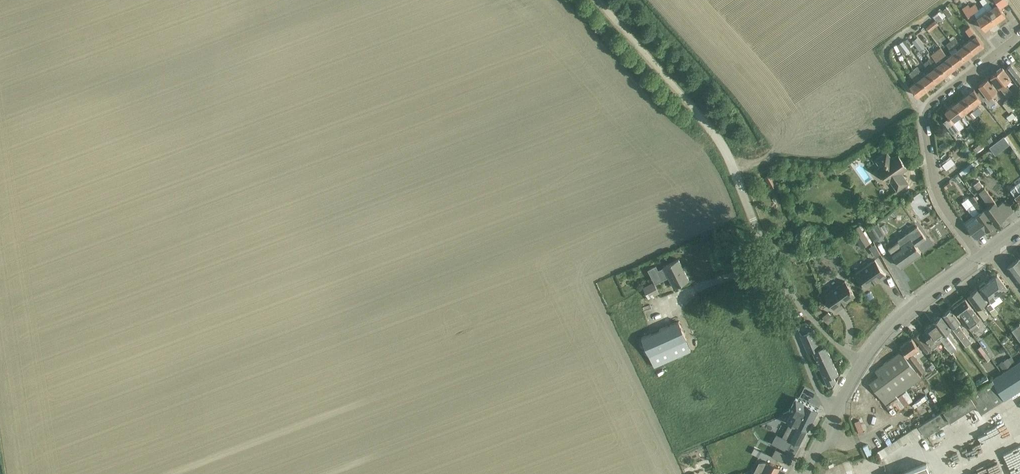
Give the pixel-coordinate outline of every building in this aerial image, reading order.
[(987,11),(995,22),(1006,15),(1001,7),(1008,3),(1006,0),(981,0),(980,0),(983,5),(987,11)] [(968,5),(962,9),(971,21),(977,17),(977,18),(985,29),(995,22),(987,11),(983,5),(979,8),(976,4),(970,8),(968,5)] [(946,8),(943,10),(948,18),(951,15),(946,8)] [(946,17),(941,11),(933,18),(934,20),(937,24),(946,17)] [(927,25),(926,26),(930,31),(938,24),(937,24),(934,20),(927,25)] [(970,27),(965,31),(969,36),(971,38),(966,42),(974,52),(983,44),(976,35),(974,32),(970,27)] [(912,40),(920,50),(924,46),(917,37),(912,40)] [(902,52),(908,48),(901,39),(890,46),(898,58),(903,55),(902,52)] [(950,42),(946,45),(950,50),(949,51),(951,54),(947,57),(955,67),(964,59),(957,50),(954,46),(950,42)] [(974,52),(966,42),(957,50),(964,59),(974,52)] [(940,47),(930,54),(931,55),(936,61),(938,64),(946,74),(955,67),(947,57),(945,54),(940,47)] [(931,55),(927,59),(934,67),(929,71),(936,81),(946,74),(938,64),(936,61),(931,55)] [(906,62),(911,68),(915,64),(910,58),(906,62)] [(1018,86),(1019,85),(1019,78),(1018,76),(1010,65),(1005,69),(1013,79),(1018,86)] [(936,81),(929,71),(925,74),(922,70),(921,71),(917,66),(913,69),(919,79),(927,88),(936,81)] [(1002,68),(990,76),(1006,97),(1012,93),(1004,83),(1010,78),(1002,68)] [(919,79),(913,69),(908,73),(915,82),(910,86),(917,96),(927,88),(919,79)] [(990,96),(996,91),(995,90),(987,79),(978,86),(987,98),(984,100),(989,107),(995,102),(990,96)] [(973,89),(964,97),(972,107),(981,100),(975,91),(973,89)] [(964,97),(954,104),(962,114),(967,111),(972,107),(964,97)] [(1014,108),(1008,100),(1003,104),(1009,112),(1014,108)] [(962,114),(954,104),(944,112),(949,118),(943,122),(953,135),(963,127),(957,118),(962,114)] [(978,106),(974,110),(978,115),(983,112),(978,106)] [(974,110),(969,113),(973,119),(978,115),(974,110)] [(1010,121),(1016,117),(1012,113),(1007,117),(1010,121)] [(970,125),(966,127),(971,133),(975,131),(970,125)] [(1004,137),(989,147),(995,155),(1010,145),(1004,137)] [(981,144),(973,149),(976,153),(984,148),(981,144)] [(888,182),(890,180),(897,190),(908,182),(901,173),(907,168),(898,155),(891,159),(888,154),(885,154),(878,159),(877,161),(881,167),(879,168),(888,182)] [(951,158),(942,165),(946,170),(955,163),(951,158)] [(968,165),(971,169),(979,163),(976,159),(968,165)] [(971,169),(968,165),(959,172),(962,176),(971,169)] [(771,188),(776,185),(771,175),(765,178),(771,188)] [(952,184),(950,180),(944,184),(946,188),(952,184)] [(974,186),(978,191),(983,187),(979,182),(974,186)] [(1018,191),(1015,186),(1010,189),(1019,203),(1019,190),(1018,191)] [(983,210),(994,224),(1005,216),(1012,210),(1004,200),(997,205),(983,188),(978,192),(988,206),(983,210)] [(973,205),(968,209),(973,217),(983,230),(984,228),(986,230),(994,224),(983,210),(973,197),(969,200),(973,205)] [(876,223),(872,215),(863,220),(868,228),(876,223)] [(973,217),(964,223),(966,225),(975,238),(984,232),(983,230),(973,217)] [(875,240),(885,235),(879,223),(869,229),(875,240)] [(859,226),(851,231),(862,248),(870,243),(859,226)] [(891,248),(889,250),(902,269),(922,255),(918,248),(917,246),(927,240),(920,230),(918,227),(902,239),(899,241),(900,243),(891,248)] [(1019,258),(1007,267),(1019,285),(1019,259),(1019,258)] [(663,267),(658,270),(662,279),(668,277),(673,288),(688,280),(678,259),(662,267),(663,267)] [(875,260),(856,274),(866,288),(879,279),(880,281),(887,276),(875,260)] [(989,301),(1007,288),(996,274),(985,283),(984,282),(979,285),(980,286),(979,287),(989,301)] [(846,281),(826,295),(838,311),(844,306),(843,305),(856,295),(846,281)] [(648,299),(659,293),(654,283),(643,288),(648,299)] [(988,316),(985,313),(981,308),(979,309),(978,308),(986,302),(977,289),(967,296),(984,319),(988,316)] [(965,298),(952,307),(963,322),(970,331),(972,329),(975,332),(979,328),(977,326),(977,325),(975,322),(980,318),(972,308),(965,298)] [(993,315),(998,312),(990,302),(988,304),(987,307),(993,315)] [(819,307),(813,310),(817,317),(823,314),(819,307)] [(971,342),(958,324),(960,322),(950,309),(942,315),(963,343),(965,346),(971,342)] [(828,312),(823,316),(825,318),(827,320),(828,322),(833,318),(828,312)] [(935,331),(942,340),(951,353),(956,349),(944,333),(950,329),(941,316),(931,323),(936,330),(935,331)] [(654,367),(689,351),(684,339),(686,338),(678,321),(641,338),(654,367)] [(936,330),(931,323),(924,328),(927,332),(923,335),(931,345),(932,347),(942,340),(935,331),(936,330)] [(1011,331),(1019,343),(1019,325),(1019,324),(1011,331)] [(814,330),(801,337),(808,353),(812,351),(828,387),(829,388),(833,386),(832,385),(832,384),(835,382),(832,376),(838,374),(826,345),(822,347),(814,330)] [(926,352),(930,348),(919,333),(915,337),(926,352)] [(912,338),(900,347),(907,357),(914,366),(920,375),(925,371),(919,362),(912,353),(919,348),(912,338)] [(990,358),(981,346),(977,349),(986,361),(990,358)] [(885,404),(920,378),(900,351),(875,371),(878,375),(869,382),(885,404)] [(1011,364),(1008,358),(1000,363),(1003,369),(1011,364)] [(986,376),(975,382),(977,386),(980,384),(984,382),(988,379),(986,376)] [(918,427),(878,452),(880,457),(910,439),(912,442),(920,437),(918,434),(921,432),(925,436),(975,404),(981,413),(1004,398),(992,379),(918,427)] [(787,422),(791,424),(795,426),(796,424),(796,423),(797,424),(803,427),(808,429),(812,421),(818,410),(818,409),(812,407),(806,404),(805,403),(801,401),(796,398),(793,404),(789,411),(792,412),(789,419),(787,422)] [(774,438),(771,443),(775,444),(783,449),(788,451),(790,448),(793,442),(796,444),(799,445),(807,431),(804,429),(797,426),(796,429),(789,425),(788,427),(786,431),(783,437),(782,437),(776,434),(774,438)] [(1018,462),(1019,461),(1019,431),(1007,437),(1018,462)] [(973,444),(976,453),(986,450),(983,441),(973,444)] [(755,447),(752,453),(759,456),(761,451),(755,447)] [(779,468),(769,462),(768,465),(765,463),(759,463),(753,473),(776,473),(779,468)] [(903,473),(931,473),(927,465),(903,473)]
